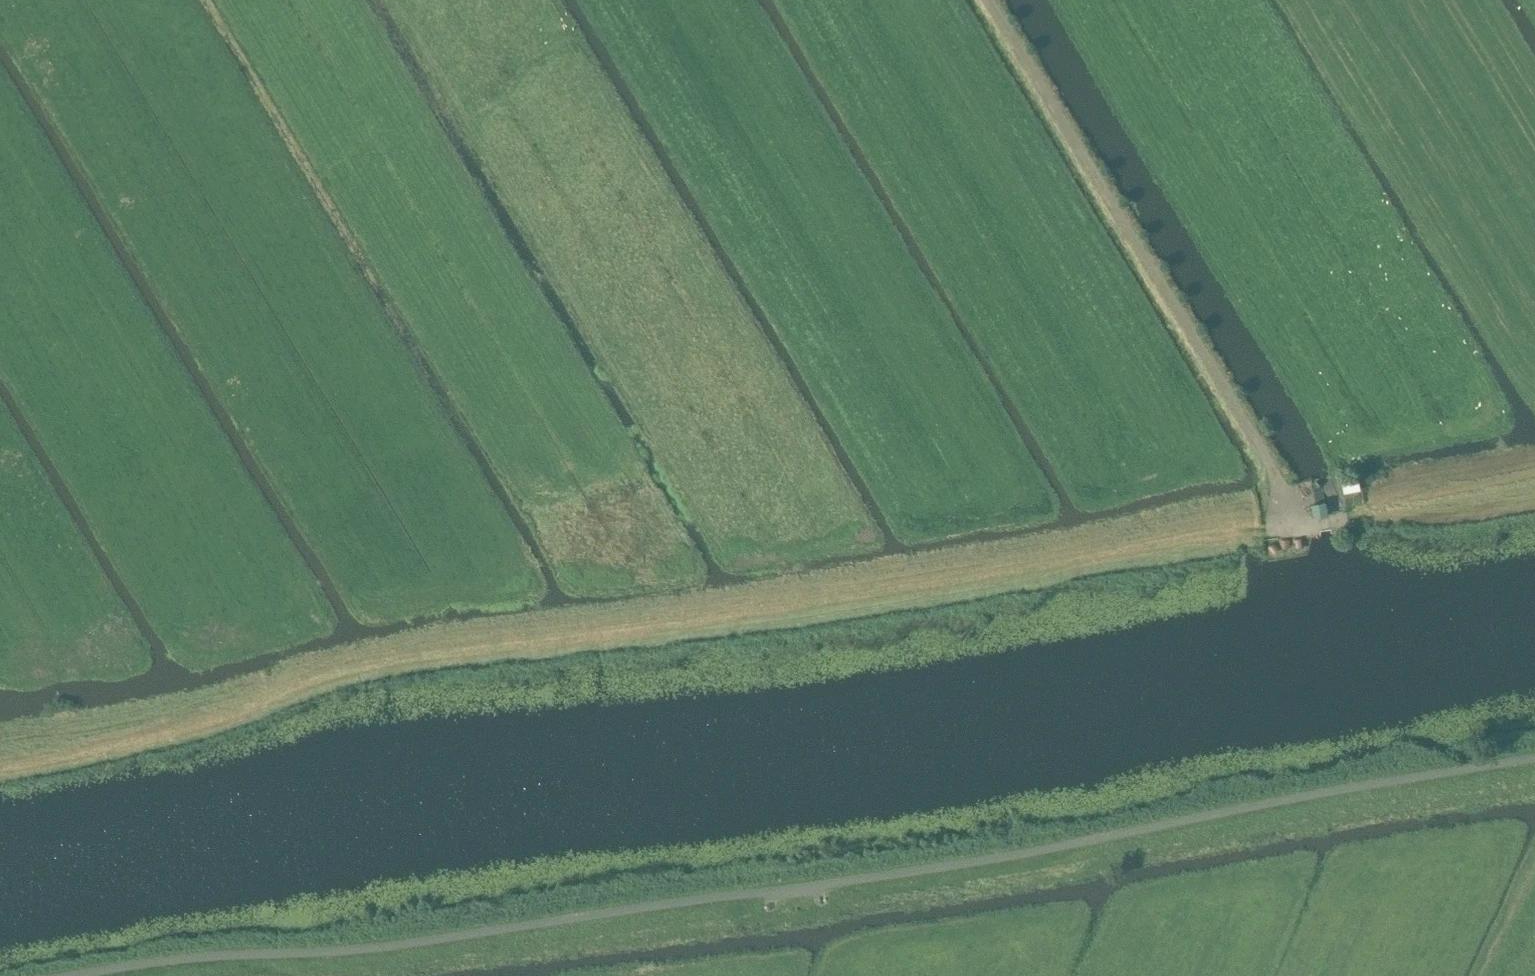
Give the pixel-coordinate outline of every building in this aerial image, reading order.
[(1358,479),(1342,482),(1344,492),(1360,489),(1358,479)] [(1325,500),(1311,502),(1313,517),(1328,515),(1325,500)]
